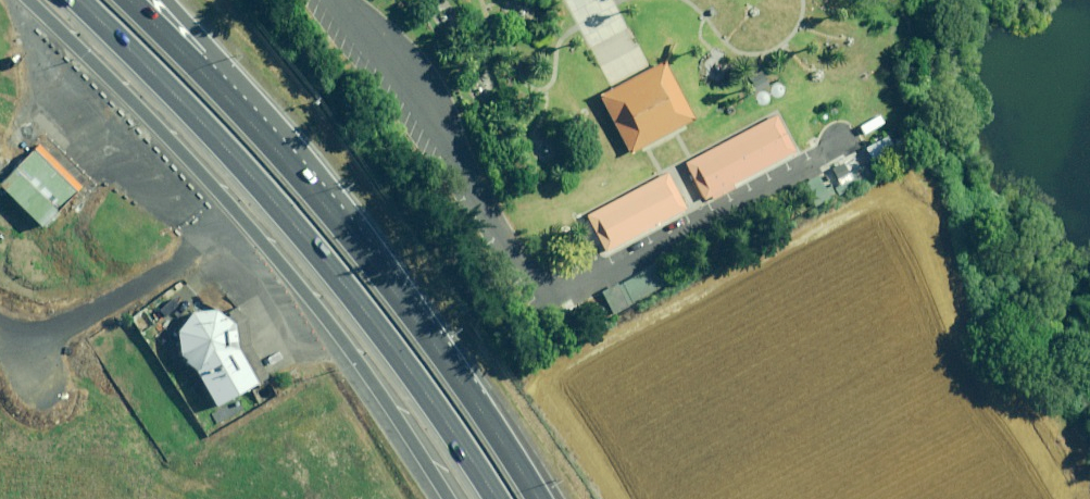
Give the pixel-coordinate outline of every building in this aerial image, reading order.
[(633,78),(597,98),(627,151),(691,114),(661,62),(633,78)] [(759,71),(746,78),(751,88),(764,81),(759,71)] [(774,115),(682,162),(703,202),(795,155),(774,115)] [(885,131),(796,182),(811,208),(921,145),(914,133),(893,144),(885,131)] [(29,145),(0,174),(0,183),(41,224),(75,190),(29,145)] [(658,173),(582,218),(602,252),(678,207),(658,173)] [(662,260),(603,290),(613,310),(672,280),(662,260)] [(198,369),(219,406),(260,383),(241,350),(237,324),(223,310),(193,311),(181,329),(185,358),(198,369)]
